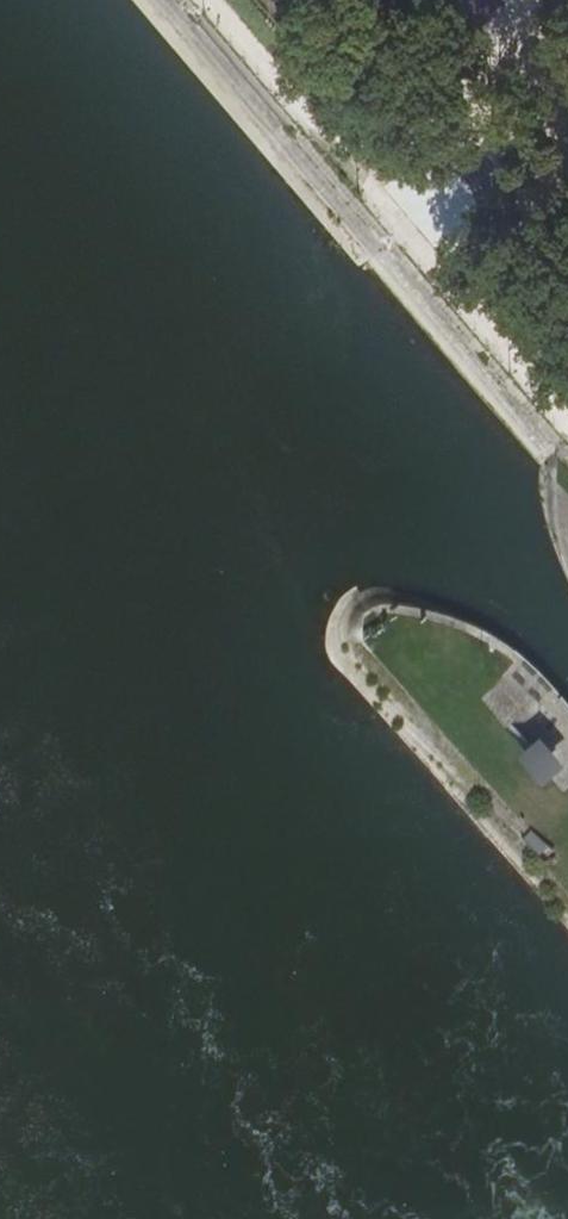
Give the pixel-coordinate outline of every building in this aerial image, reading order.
[(567,768),(567,765),(546,737),(522,757),(545,786),(567,768)]
